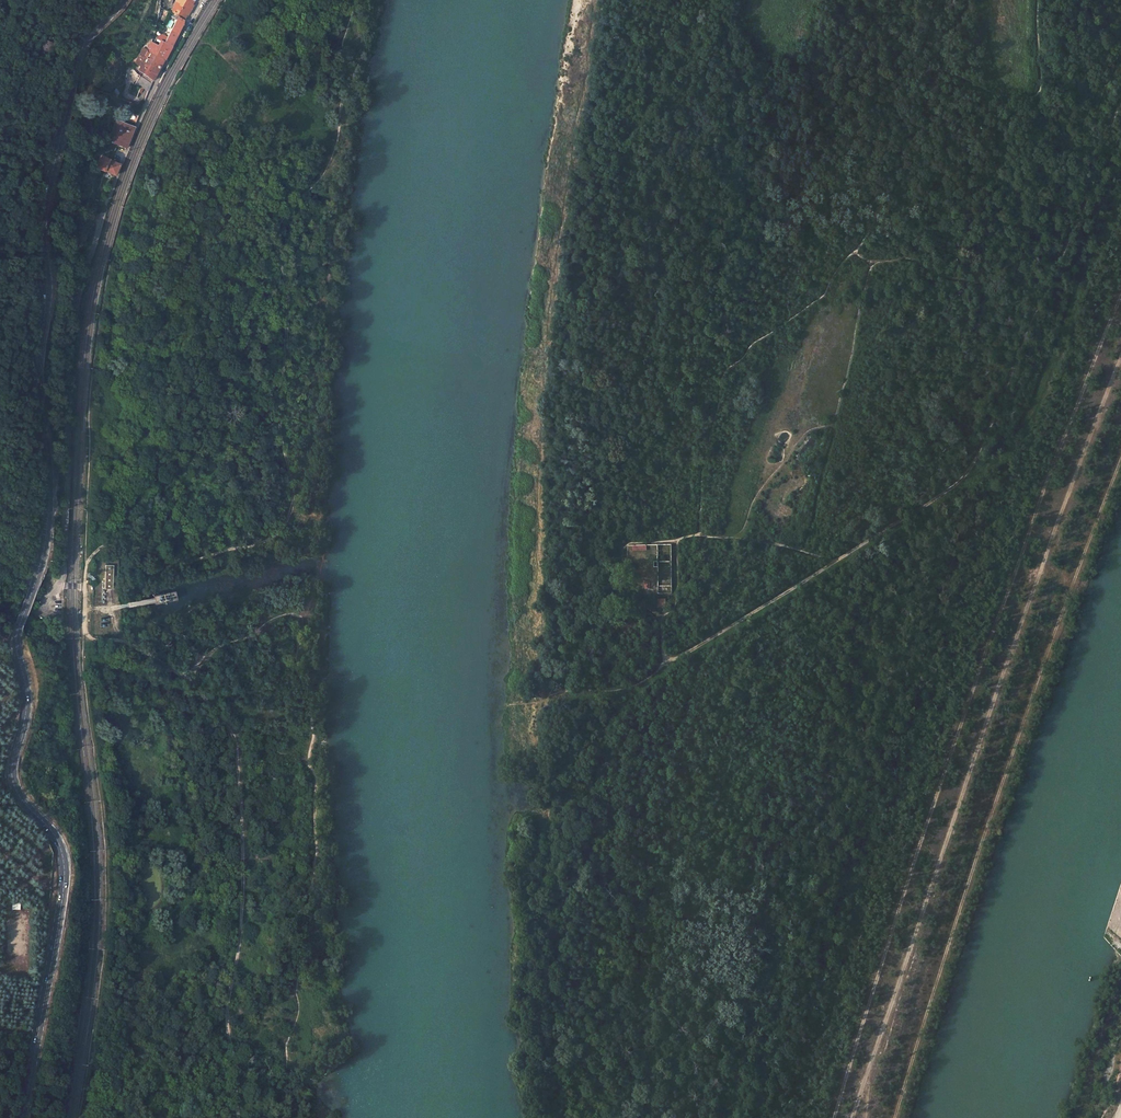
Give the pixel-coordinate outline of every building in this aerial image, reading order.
[(196,2),(194,0),(178,0),(172,13),(180,16),(186,18),(189,14),(190,11),(192,12),(198,3),(196,2)] [(186,19),(186,18),(180,16),(172,30),(179,34),(181,30),(183,26),(185,22),(186,21),(186,19)] [(172,30),(166,42),(173,45),(175,41),(178,36),(179,34),(172,30)] [(153,41),(159,44),(161,39),(155,36),(153,41)] [(171,49),(173,45),(166,42),(161,39),(159,44),(153,41),(149,48),(166,59),(167,56),(171,49)] [(44,40),(40,50),(46,53),(50,43),(44,40)] [(141,70),(155,79),(157,77),(160,70),(165,62),(166,59),(149,48),(143,60),(141,70)] [(149,90),(153,82),(139,76),(136,84),(149,90)] [(106,131),(103,139),(107,141),(110,135),(113,136),(111,141),(119,145),(126,147),(128,144),(131,135),(134,128),(135,125),(122,120),(122,122),(116,120),(111,133),(106,131)] [(119,163),(112,160),(101,155),(97,166),(114,174),(116,171),(119,163)] [(671,561),(671,545),(658,545),(658,561),(671,561)] [(106,559),(105,589),(113,589),(113,559),(106,559)] [(671,567),(658,567),(658,586),(672,586),(671,567)] [(153,594),(154,596),(155,602),(156,604),(178,599),(176,590),(153,594)] [(144,604),(155,602),(154,596),(143,599),(129,602),(130,607),(144,604)]
